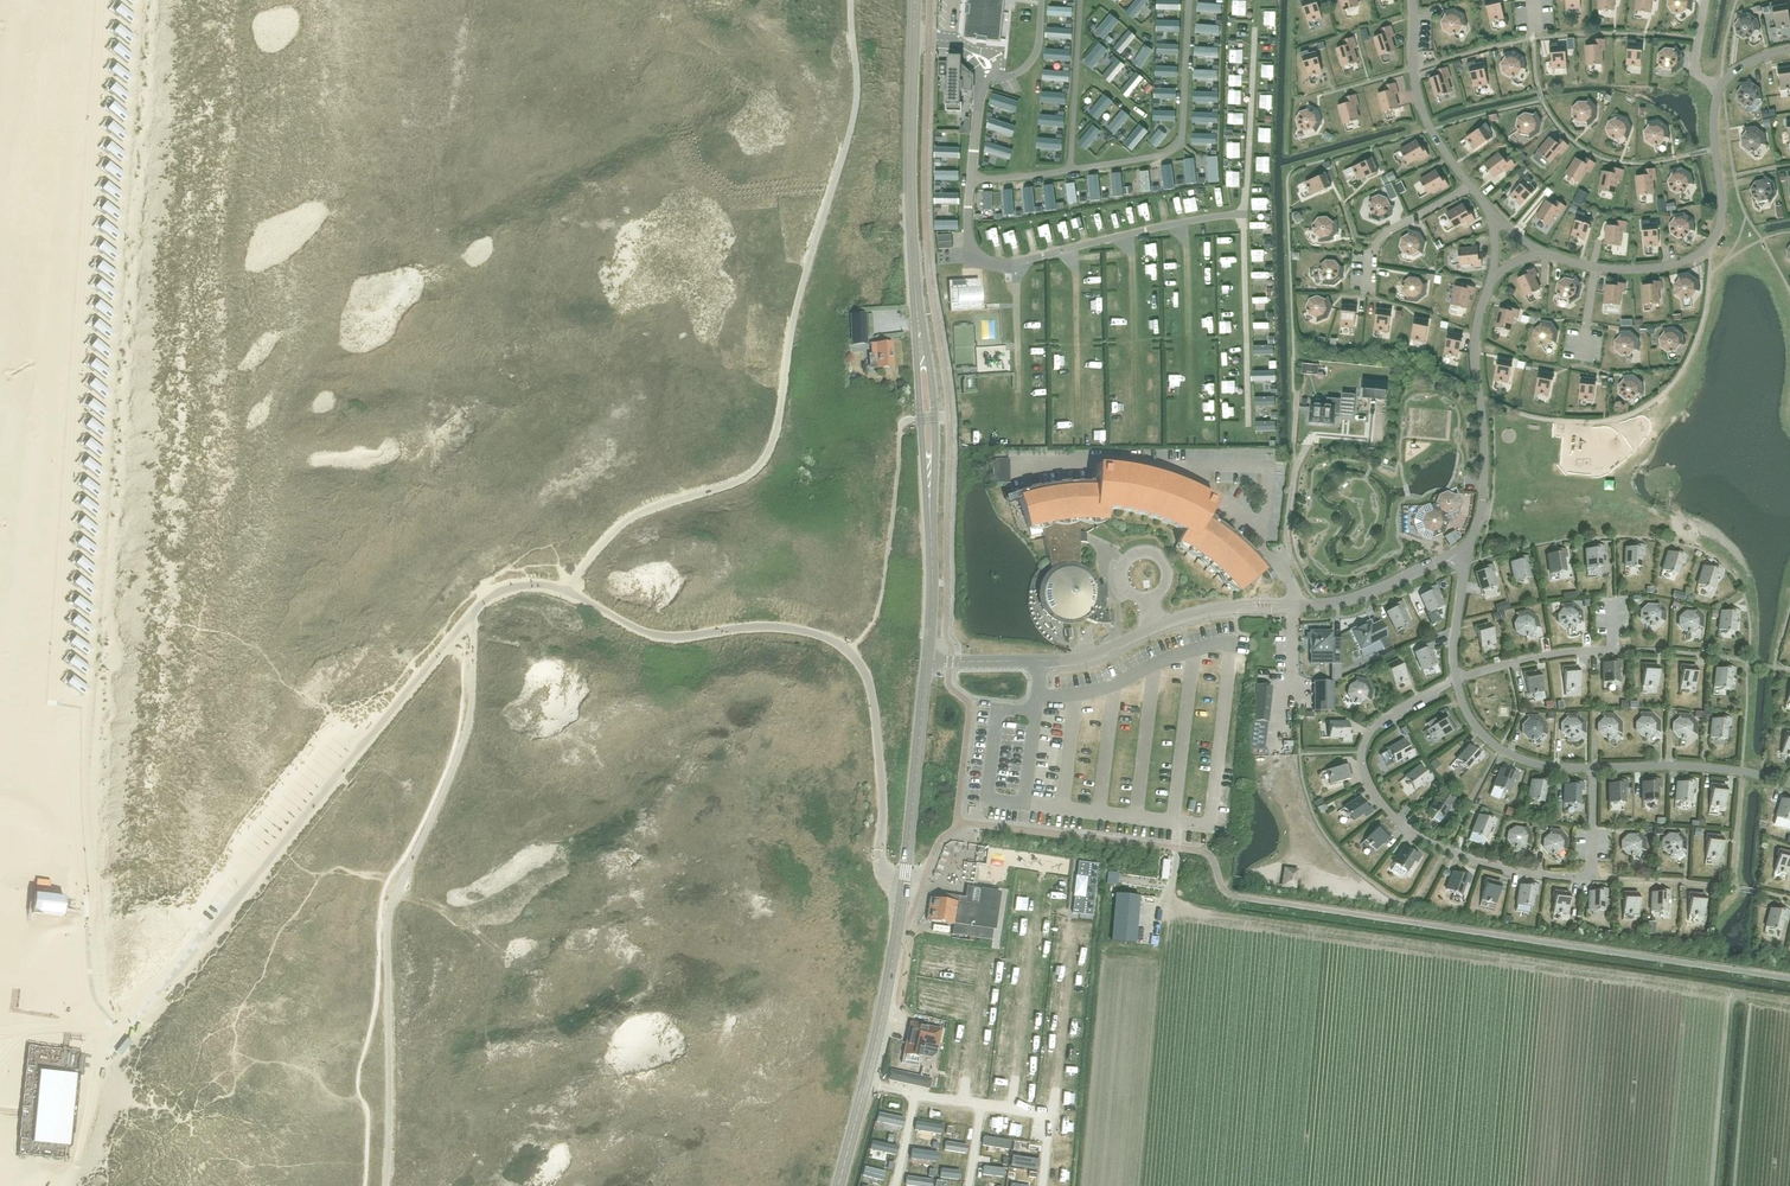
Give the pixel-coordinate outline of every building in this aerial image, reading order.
[(968,5),(972,5),(969,35),(982,36),(995,38),(997,12),(1002,13),(1003,0),(968,0),(968,5)] [(1125,11),(1133,18),(1148,0),(1135,0),(1125,11)] [(1158,9),(1179,10),(1179,0),(1158,0),(1158,9)] [(1302,7),(1303,7),(1308,22),(1313,20),(1313,21),(1315,21),(1315,20),(1321,18),(1316,0),(1299,0),(1302,7)] [(1343,11),(1348,9),(1348,10),(1352,9),(1351,8),(1358,6),(1356,0),(1340,0),(1343,11)] [(1485,7),(1486,6),(1490,22),(1495,20),(1495,21),(1497,21),(1497,20),(1504,18),(1499,0),(1483,0),(1485,7)] [(1565,9),(1571,9),(1573,10),(1573,9),(1580,9),(1580,0),(1566,0),(1565,9)] [(1598,9),(1603,9),(1603,10),(1606,10),(1607,10),(1613,10),(1614,0),(1598,0),(1598,9)] [(1635,11),(1639,11),(1639,12),(1643,13),(1643,12),(1650,13),(1652,0),(1636,0),(1635,11)] [(1668,6),(1673,13),(1675,13),(1675,14),(1677,15),(1678,13),(1680,14),(1686,9),(1690,11),(1691,12),(1693,0),(1669,0),(1668,6)] [(1219,12),(1220,4),(1198,2),(1197,11),(1219,12)] [(1072,15),(1073,5),(1048,3),(1047,13),(1072,15)] [(1786,4),(1771,7),(1772,13),(1773,13),(1776,28),(1782,27),(1782,28),(1784,28),(1784,27),(1789,26),(1789,23),(1786,4)] [(1467,26),(1464,15),(1454,9),(1443,12),(1446,16),(1442,23),(1444,30),(1451,34),(1453,34),(1454,35),(1456,34),(1455,33),(1458,32),(1462,26),(1466,26),(1466,27),(1467,26)] [(145,19),(125,11),(122,21),(141,28),(145,19)] [(1110,13),(1094,31),(1103,38),(1119,20),(1110,13)] [(1760,31),(1758,20),(1748,13),(1736,16),(1737,16),(1739,20),(1735,27),(1736,34),(1743,39),(1746,38),(1746,39),(1749,39),(1748,37),(1751,37),(1755,30),(1759,31),(1760,31)] [(1180,29),(1180,19),(1156,19),(1156,29),(1180,29)] [(1196,23),(1195,32),(1218,34),(1219,25),(1196,23)] [(1394,36),(1393,34),(1391,26),(1384,28),(1386,34),(1374,38),(1380,55),(1384,54),(1385,55),(1388,53),(1394,51),(1390,38),(1394,36)] [(1047,27),(1046,37),(1071,39),(1072,29),(1047,27)] [(1128,30),(1113,47),(1120,53),(1134,36),(1128,30)] [(143,39),(124,31),(120,40),(139,48),(143,39)] [(1353,49),(1357,48),(1354,38),(1347,39),(1349,45),(1337,49),(1342,67),(1347,65),(1347,66),(1350,65),(1350,64),(1357,62),(1353,49)] [(1601,50),(1605,50),(1604,39),(1598,40),(1598,46),(1585,47),(1586,65),(1591,65),(1595,65),(1595,64),(1602,64),(1601,58),(1601,50)] [(1635,44),(1635,41),(1627,40),(1626,49),(1627,49),(1626,65),(1632,65),(1631,66),(1634,66),(1641,66),(1642,44),(1635,44)] [(1099,43),(1084,61),(1092,68),(1107,50),(1099,43)] [(1157,43),(1156,53),(1177,54),(1177,43),(1157,43)] [(1565,46),(1557,46),(1557,43),(1549,44),(1550,53),(1551,53),(1552,69),(1557,68),(1558,69),(1560,69),(1559,68),(1566,68),(1565,46)] [(1144,45),(1132,63),(1141,68),(1153,50),(1144,45)] [(1218,57),(1218,47),(1194,46),(1194,56),(1218,57)] [(1681,67),(1683,55),(1675,46),(1675,47),(1673,50),(1665,49),(1659,54),(1658,62),(1660,64),(1658,65),(1660,67),(1661,66),(1663,68),(1671,69),(1672,73),(1671,73),(1672,74),(1681,67)] [(1069,61),(1070,50),(1044,48),(1044,59),(1069,61)] [(142,59),(123,51),(119,60),(138,68),(142,59)] [(1316,51),(1308,53),(1308,51),(1300,53),(1302,62),(1303,61),(1308,77),(1313,75),(1313,76),(1315,75),(1322,73),(1316,51)] [(1526,70),(1524,58),(1515,52),(1503,54),(1506,58),(1501,65),(1503,72),(1510,77),(1512,76),(1512,78),(1515,77),(1514,76),(1517,75),(1521,69),(1526,70)] [(938,62),(938,76),(947,76),(946,91),(946,111),(962,111),(962,97),(960,97),(960,90),(972,90),(973,90),(973,77),(970,77),(970,72),(961,68),(961,62),(961,60),(961,56),(958,56),(948,55),(947,62),(938,62)] [(1117,58),(1102,76),(1110,82),(1124,64),(1117,58)] [(1483,63),(1475,64),(1475,62),(1467,64),(1469,72),(1470,72),(1473,87),(1479,86),(1479,87),(1481,87),(1481,86),(1488,84),(1483,63)] [(1178,75),(1179,65),(1155,65),(1154,75),(1178,75)] [(1446,79),(1450,78),(1447,67),(1441,69),(1442,75),(1430,79),(1436,96),(1440,95),(1441,96),(1444,95),(1444,94),(1450,92),(1446,79)] [(1789,89),(1789,67),(1777,69),(1777,75),(1779,75),(1781,90),(1786,90),(1788,90),(1788,89),(1789,89)] [(1044,70),(1043,79),(1069,82),(1070,72),(1044,70)] [(1194,70),(1193,79),(1217,79),(1217,70),(1194,70)] [(141,79),(121,71),(117,80),(137,88),(141,79)] [(1135,73),(1120,91),(1126,96),(1142,78),(1135,73)] [(1761,100),(1760,89),(1750,81),(1739,83),(1739,84),(1741,88),(1736,94),(1738,102),(1744,106),(1747,106),(1747,107),(1749,107),(1749,106),(1752,105),(1756,99),(1760,100),(1761,100)] [(1394,95),(1398,94),(1395,83),(1389,85),(1390,91),(1378,94),(1383,112),(1388,111),(1391,111),(1391,110),(1398,108),(1394,95)] [(1154,87),(1154,98),(1175,99),(1175,87),(1154,87)] [(140,97),(120,89),(116,98),(136,106),(140,97)] [(1065,102),(1066,91),(1040,89),(1040,100),(1065,102)] [(1217,102),(1217,92),(1193,91),(1193,101),(1217,102)] [(992,94),(989,104),(1014,112),(1017,102),(992,94)] [(1103,94),(1088,112),(1096,119),(1111,101),(1103,94)] [(1355,106),(1359,105),(1356,95),(1349,97),(1351,102),(1339,106),(1343,124),(1348,122),(1348,123),(1352,122),(1352,121),(1358,119),(1355,106)] [(1596,118),(1596,107),(1588,98),(1588,99),(1586,103),(1578,103),(1573,108),(1573,116),(1575,118),(1574,119),(1575,121),(1576,120),(1578,122),(1586,122),(1588,126),(1587,126),(1588,127),(1596,118)] [(1322,122),(1319,111),(1308,105),(1308,106),(1308,110),(1300,113),(1296,120),(1299,127),(1301,129),(1300,130),(1302,131),(1303,130),(1305,131),(1313,129),(1316,132),(1315,132),(1316,133),(1322,122)] [(138,117),(118,109),(115,119),(134,126),(138,117)] [(1176,120),(1177,110),(1153,109),(1152,119),(1176,120)] [(1122,110),(1107,128),(1114,134),(1129,115),(1122,110)] [(1539,133),(1542,121),(1536,111),(1535,112),(1532,116),(1525,114),(1518,118),(1516,126),(1518,128),(1517,129),(1518,131),(1519,130),(1521,132),(1528,134),(1529,138),(1529,139),(1539,133)] [(1193,112),(1192,122),(1217,122),(1217,113),(1193,112)] [(1040,114),(1039,125),(1062,127),(1063,116),(1040,114)] [(1632,129),(1627,118),(1616,114),(1616,115),(1616,119),(1609,122),(1606,130),(1610,137),(1612,138),(1612,139),(1614,140),(1614,139),(1617,139),(1624,136),(1627,139),(1628,140),(1632,129)] [(959,126),(959,132),(970,133),(971,116),(964,115),(964,122),(959,126)] [(990,118),(987,128),(1011,136),(1015,126),(990,118)] [(1669,139),(1668,127),(1658,120),(1647,122),(1649,126),(1644,133),(1646,140),(1652,145),(1655,145),(1655,146),(1657,146),(1657,144),(1660,144),(1664,137),(1669,138),(1669,139)] [(1488,132),(1490,130),(1486,123),(1478,128),(1479,129),(1466,138),(1469,142),(1468,143),(1469,145),(1470,144),(1474,150),(1492,138),(1488,132)] [(1093,124),(1077,142),(1085,149),(1101,131),(1093,124)] [(1140,124),(1123,143),(1131,150),(1148,131),(1140,124)] [(1766,146),(1765,134),(1755,127),(1744,128),(1744,129),(1746,133),(1741,139),(1742,147),(1749,151),(1751,151),(1751,152),(1754,152),(1754,151),(1756,150),(1761,144),(1765,145),(1765,146),(1766,146)] [(136,137),(117,129),(113,138),(132,146),(136,137)] [(1158,129),(1149,141),(1156,147),(1166,135),(1158,129)] [(1215,144),(1215,134),(1191,133),(1191,143),(1215,144)] [(1061,149),(1062,138),(1037,136),(1036,146),(1061,149)] [(1538,152),(1533,158),(1544,167),(1549,161),(1550,162),(1558,152),(1561,154),(1568,146),(1563,142),(1559,146),(1550,138),(1538,152)] [(1423,152),(1420,148),(1416,141),(1400,150),(1403,154),(1402,155),(1404,158),(1405,158),(1408,164),(1420,157),(1422,160),(1429,156),(1425,150),(1423,152)] [(988,143),(985,152),(1008,159),(1011,150),(988,143)] [(959,147),(935,146),(935,156),(958,157),(959,147)] [(135,161),(115,153),(112,162),(131,170),(135,161)] [(1506,164),(1504,160),(1499,154),(1484,165),(1487,169),(1486,169),(1488,172),(1489,172),(1493,177),(1504,169),(1507,172),(1515,166),(1511,160),(1506,164)] [(1207,156),(1208,182),(1219,181),(1218,156),(1207,156)] [(1358,180),(1378,171),(1372,157),(1366,160),(1367,161),(1347,170),(1352,168),(1354,172),(1354,173),(1355,174),(1358,180)] [(1184,159),(1187,184),(1196,183),(1193,158),(1184,159)] [(1586,165),(1583,163),(1576,159),(1566,174),(1570,177),(1573,179),(1579,182),(1586,171),(1590,173),(1595,164),(1590,160),(1586,165)] [(1162,161),(1163,186),(1174,186),(1172,160),(1162,161)] [(1694,185),(1691,173),(1680,168),(1669,171),(1670,171),(1672,175),(1668,182),(1671,189),(1678,193),(1680,192),(1680,194),(1683,193),(1682,192),(1685,191),(1689,184),(1693,185),(1694,185)] [(1621,181),(1623,170),(1617,169),(1615,175),(1603,172),(1599,190),(1604,191),(1607,192),(1607,191),(1614,193),(1617,180),(1621,181)] [(1652,180),(1656,179),(1655,169),(1648,170),(1649,175),(1636,177),(1638,195),(1643,194),(1643,195),(1646,195),(1646,194),(1653,193),(1652,180)] [(134,178),(114,170),(111,179),(130,187),(134,178)] [(935,180),(958,180),(958,170),(935,170),(935,180)] [(1140,171),(1142,192),(1150,191),(1148,170),(1140,171)] [(1442,182),(1440,178),(1436,171),(1420,180),(1423,185),(1422,185),(1424,188),(1428,194),(1440,187),(1442,190),(1448,186),(1445,180),(1442,182)] [(1110,173),(1113,197),(1122,196),(1120,172),(1110,173)] [(1311,196),(1331,187),(1325,172),(1319,175),(1320,176),(1305,182),(1307,187),(1307,188),(1308,190),(1308,189),(1311,196)] [(1088,176),(1090,201),(1099,200),(1097,175),(1088,176)] [(1530,184),(1532,182),(1526,176),(1520,183),(1521,184),(1510,195),(1514,199),(1514,200),(1515,201),(1516,201),(1521,205),(1536,189),(1530,184)] [(1776,194),(1774,182),(1764,176),(1764,177),(1763,181),(1755,182),(1751,189),(1753,197),(1755,198),(1754,199),(1756,201),(1757,199),(1759,201),(1767,199),(1769,203),(1770,204),(1776,194)] [(1043,184),(1047,211),(1057,209),(1053,183),(1043,184)] [(1066,183),(1068,202),(1076,201),(1074,183),(1066,183)] [(1031,188),(1021,189),(1024,212),(1033,211),(1031,188)] [(132,197),(113,190),(109,199),(128,207),(132,197)] [(1003,191),(1004,215),(1013,214),(1011,190),(1003,191)] [(983,191),(983,210),(991,210),(991,191),(983,191)] [(958,193),(934,193),(934,203),(957,203),(958,193)] [(1389,206),(1386,199),(1379,196),(1371,199),(1370,202),(1369,201),(1368,204),(1370,204),(1369,207),(1372,214),(1369,217),(1368,218),(1379,222),(1390,217),(1394,206),(1389,206)] [(1557,208),(1553,206),(1546,201),(1536,217),(1540,220),(1543,222),(1544,222),(1549,225),(1557,214),(1560,216),(1566,207),(1560,203),(1557,208)] [(1469,216),(1467,212),(1462,205),(1447,214),(1449,218),(1448,219),(1450,222),(1451,222),(1454,228),(1466,221),(1468,224),(1475,220),(1471,214),(1469,216)] [(130,216),(111,209),(107,218),(127,226),(130,216)] [(1584,216),(1585,214),(1577,211),(1574,220),(1576,220),(1571,235),(1576,237),(1576,238),(1578,238),(1585,240),(1591,218),(1584,216)] [(1695,231),(1693,220),(1684,213),(1672,215),(1675,219),(1670,226),(1671,233),(1678,238),(1680,237),(1681,239),(1683,239),(1683,237),(1685,237),(1690,230),(1694,231),(1694,232),(1695,231)] [(1336,221),(1332,223),(1326,218),(1318,219),(1313,225),(1313,228),(1312,228),(1312,230),(1314,230),(1314,233),(1320,237),(1319,242),(1330,241),(1338,232),(1337,220),(1336,221)] [(936,229),(957,229),(957,219),(936,219),(936,229)] [(1626,233),(1627,222),(1620,221),(1619,227),(1607,226),(1605,244),(1610,245),(1613,246),(1613,245),(1620,246),(1622,232),(1626,233)] [(1656,223),(1649,224),(1649,221),(1640,222),(1641,231),(1643,231),(1644,246),(1650,246),(1650,247),(1652,246),(1658,245),(1656,223)] [(129,236),(110,228),(106,237),(125,245),(129,236)] [(1426,243),(1420,233),(1408,230),(1409,230),(1409,235),(1402,239),(1400,246),(1404,253),(1407,254),(1406,255),(1409,256),(1409,255),(1412,255),(1418,251),(1422,254),(1426,243)] [(951,233),(937,234),(938,248),(952,248),(951,233)] [(128,256),(109,248),(105,257),(124,265),(128,256)] [(1478,260),(1477,256),(1477,248),(1458,249),(1459,254),(1458,254),(1458,258),(1459,258),(1460,265),(1473,263),(1474,267),(1482,267),(1481,260),(1478,260)] [(1339,268),(1334,262),(1327,261),(1320,266),(1320,269),(1319,269),(1318,271),(1320,271),(1320,274),(1325,280),(1322,284),(1334,286),(1343,278),(1344,267),(1339,268)] [(1533,277),(1537,275),(1534,268),(1528,271),(1529,274),(1517,279),(1525,296),(1530,294),(1533,293),(1533,292),(1539,289),(1533,277)] [(127,276),(107,269),(104,278),(123,286),(127,276)] [(1700,291),(1698,280),(1688,273),(1677,275),(1679,279),(1675,286),(1676,293),(1683,298),(1685,297),(1685,299),(1688,298),(1687,297),(1690,297),(1695,290),(1699,291),(1699,292),(1700,291)] [(1579,298),(1582,286),(1576,276),(1575,277),(1572,281),(1565,279),(1558,283),(1556,291),(1558,293),(1557,294),(1558,296),(1559,295),(1561,297),(1568,299),(1569,303),(1569,304),(1579,298)] [(1422,285),(1417,279),(1410,278),(1403,283),(1403,286),(1402,286),(1401,288),(1403,288),(1403,291),(1407,297),(1405,301),(1416,303),(1426,296),(1427,284),(1422,285)] [(977,279),(974,279),(948,281),(949,311),(980,309),(980,306),(980,304),(980,301),(979,301),(978,294),(978,287),(979,287),(979,284),(979,281),(978,279),(977,279)] [(1657,289),(1662,289),(1661,281),(1654,282),(1654,285),(1642,286),(1643,304),(1648,304),(1652,304),(1652,303),(1659,303),(1657,289)] [(1625,292),(1625,284),(1619,283),(1618,286),(1606,285),(1604,304),(1609,304),(1609,305),(1612,305),(1612,304),(1619,305),(1621,291),(1625,292)] [(126,294),(107,286),(103,296),(122,303),(126,294)] [(1473,296),(1475,288),(1468,286),(1468,289),(1455,286),(1451,304),(1456,305),(1456,306),(1459,307),(1459,306),(1466,308),(1469,295),(1473,296)] [(1327,318),(1332,308),(1328,297),(1327,297),(1328,297),(1324,300),(1317,297),(1310,300),(1307,307),(1308,310),(1306,310),(1307,312),(1308,312),(1309,314),(1317,317),(1317,322),(1316,322),(1317,323),(1327,318)] [(1354,328),(1356,306),(1341,304),(1340,310),(1341,310),(1340,326),(1345,327),(1345,328),(1347,328),(1347,327),(1354,328)] [(124,313),(104,305),(100,314),(120,322),(124,313)] [(1388,332),(1391,310),(1376,308),(1375,314),(1376,314),(1374,330),(1379,331),(1379,332),(1381,332),(1381,331),(1388,332)] [(1518,318),(1520,310),(1513,309),(1512,312),(1500,309),(1496,327),(1500,328),(1500,329),(1504,329),(1510,330),(1514,317),(1518,318)] [(865,314),(849,315),(851,344),(867,343),(865,314)] [(1425,342),(1429,320),(1414,317),(1412,323),(1414,324),(1410,339),(1416,340),(1416,341),(1418,341),(1425,342)] [(1558,332),(1551,323),(1540,320),(1540,321),(1541,325),(1535,330),(1533,337),(1538,344),(1540,344),(1540,346),(1542,346),(1543,345),(1545,345),(1552,341),(1555,343),(1555,344),(1556,344),(1558,332)] [(122,333),(103,325),(99,335),(118,342),(122,333)] [(1685,345),(1683,334),(1674,327),(1662,328),(1662,329),(1664,333),(1660,339),(1661,347),(1667,352),(1670,351),(1670,353),(1672,352),(1672,351),(1675,350),(1680,344),(1684,345),(1684,346),(1685,345)] [(1639,351),(1639,339),(1630,331),(1619,331),(1619,332),(1621,336),(1615,342),(1615,350),(1621,355),(1624,355),(1624,356),(1626,356),(1626,355),(1629,355),(1634,349),(1638,351),(1639,351)] [(1458,357),(1462,335),(1447,332),(1446,338),(1447,338),(1444,354),(1449,355),(1449,356),(1451,356),(1451,355),(1458,357)] [(872,355),(870,355),(870,367),(876,367),(876,368),(892,367),(891,356),(890,343),(890,342),(871,343),(872,355)] [(1274,353),(1273,344),(1253,344),(1253,353),(1274,353)] [(121,353),(101,345),(98,355),(117,362),(121,353)] [(1509,383),(1512,361),(1497,358),(1496,364),(1497,364),(1494,380),(1500,381),(1500,382),(1502,382),(1509,383)] [(119,374),(100,366),(96,375),(115,383),(119,374)] [(1252,371),(1252,381),(1275,380),(1275,370),(1252,371)] [(1549,396),(1553,374),(1538,371),(1537,377),(1538,378),(1535,393),(1540,394),(1540,395),(1542,395),(1542,394),(1549,396)] [(1643,395),(1642,383),(1634,375),(1622,375),(1622,376),(1624,380),(1619,386),(1619,394),(1625,399),(1628,399),(1628,400),(1630,400),(1630,399),(1633,399),(1638,393),(1642,394),(1642,395),(1643,395)] [(1593,401),(1595,379),(1580,377),(1579,384),(1580,384),(1579,399),(1584,400),(1584,401),(1586,401),(1586,400),(1593,401)] [(1363,380),(1362,396),(1385,398),(1387,382),(1363,380)] [(118,395),(98,387),(95,396),(114,404),(118,395)] [(1311,403),(1310,421),(1333,423),(1334,413),(1341,414),(1341,415),(1352,416),(1354,395),(1342,394),(1342,400),(1328,399),(1327,404),(1311,403)] [(1274,405),(1274,395),(1254,396),(1254,405),(1274,405)] [(116,417),(97,409),(93,418),(113,426),(116,417)] [(1276,430),(1275,421),(1255,421),(1255,430),(1276,430)] [(115,434),(96,426),(92,435),(111,443),(115,434)] [(114,452),(94,445),(91,454),(110,462),(114,452)] [(113,471),(93,463),(90,472),(109,480),(113,471)] [(1110,467),(1110,466),(1096,465),(1094,481),(1092,481),(1087,481),(1087,484),(1077,483),(1076,483),(1066,484),(1066,482),(1061,482),(1056,483),(1057,485),(1047,486),(1046,486),(1036,488),(1036,486),(1031,487),(1026,488),(1027,490),(1018,493),(1016,493),(1019,501),(1022,509),(1021,509),(1022,510),(1024,517),(1024,518),(1025,518),(1027,527),(1027,528),(1028,527),(1039,524),(1050,571),(1044,578),(1041,586),(1039,594),(1041,603),(1045,611),(1051,617),(1054,619),(1057,620),(1061,621),(1064,622),(1068,622),(1072,622),(1074,622),(1076,621),(1078,621),(1079,620),(1081,619),(1083,618),(1086,619),(1088,621),(1091,622),(1093,622),(1096,623),(1093,622),(1098,618),(1099,619),(1100,617),(1101,615),(1102,612),(1103,608),(1104,605),(1104,602),(1105,599),(1105,595),(1105,592),(1105,591),(1105,588),(1104,584),(1104,583),(1098,587),(1098,585),(1097,584),(1095,579),(1093,576),(1090,572),(1087,569),(1083,567),(1079,565),(1079,542),(1080,542),(1082,542),(1083,542),(1085,542),(1085,532),(1081,533),(1079,533),(1078,533),(1078,519),(1084,519),(1090,519),(1091,520),(1091,519),(1093,519),(1101,520),(1103,520),(1104,519),(1103,519),(1104,511),(1105,510),(1104,510),(1104,509),(1105,509),(1106,503),(1119,505),(1118,510),(1119,510),(1119,505),(1133,508),(1131,512),(1132,513),(1133,508),(1146,512),(1144,516),(1145,516),(1147,512),(1159,516),(1157,520),(1158,521),(1160,516),(1172,521),(1170,526),(1171,526),(1173,522),(1185,527),(1176,543),(1188,549),(1198,557),(1209,564),(1218,573),(1227,582),(1236,592),(1262,571),(1252,560),(1241,549),(1230,539),(1218,530),(1206,522),(1207,519),(1211,521),(1212,519),(1208,516),(1206,516),(1214,501),(1202,494),(1202,495),(1200,499),(1186,492),(1171,485),(1156,480),(1140,476),(1124,473),(1109,471),(1109,467),(1110,467)] [(111,492),(92,484),(88,493),(107,501),(111,492)] [(1457,514),(1461,503),(1457,492),(1456,492),(1456,493),(1453,496),(1446,493),(1438,496),(1436,503),(1429,506),(1431,511),(1424,515),(1421,523),(1424,529),(1431,532),(1432,536),(1431,536),(1432,537),(1443,533),(1447,522),(1446,519),(1457,514)] [(110,510),(91,502),(87,511),(106,519),(110,510)] [(108,532),(89,524),(85,533),(105,541),(108,532)] [(1237,538),(1233,535),(1229,532),(1228,534),(1235,540),(1237,538)] [(107,551),(88,543),(84,552),(103,560),(107,551)] [(1600,553),(1604,553),(1604,545),(1597,546),(1597,549),(1585,549),(1586,568),(1591,567),(1591,568),(1594,568),(1594,567),(1601,567),(1600,553)] [(1644,553),(1644,545),(1638,545),(1637,548),(1625,548),(1624,566),(1629,566),(1629,567),(1632,567),(1632,566),(1640,567),(1641,553),(1644,553)] [(1563,557),(1567,557),(1565,549),(1559,550),(1559,553),(1547,554),(1549,573),(1554,572),(1554,573),(1558,572),(1558,571),(1564,571),(1563,557)] [(1259,559),(1256,556),(1252,552),(1250,554),(1257,561),(1259,559)] [(1679,556),(1675,554),(1667,552),(1662,569),(1666,571),(1666,572),(1669,573),(1670,572),(1676,574),(1680,561),(1684,562),(1687,555),(1680,553),(1679,556)] [(1526,564),(1530,563),(1528,555),(1522,557),(1522,560),(1510,562),(1514,580),(1518,579),(1519,580),(1522,579),(1529,577),(1526,564)] [(75,564),(91,576),(96,569),(80,557),(75,564)] [(1491,573),(1495,572),(1493,564),(1486,566),(1487,569),(1475,573),(1480,590),(1485,589),(1485,590),(1489,589),(1488,588),(1495,586),(1491,573)] [(1714,570),(1710,569),(1702,566),(1697,584),(1701,585),(1701,586),(1704,587),(1705,587),(1711,589),(1715,576),(1719,577),(1722,569),(1715,567),(1714,570)] [(73,583),(89,595),(95,588),(79,576),(73,583)] [(1436,593),(1439,592),(1436,584),(1430,587),(1431,590),(1420,596),(1428,612),(1432,610),(1432,611),(1436,609),(1435,609),(1441,606),(1436,593)] [(72,604),(87,616),(93,608),(77,596),(72,604)] [(1402,609),(1406,607),(1402,600),(1396,603),(1397,606),(1386,612),(1394,628),(1399,626),(1399,627),(1402,625),(1402,624),(1408,621),(1402,609)] [(1663,622),(1664,610),(1658,602),(1654,605),(1646,605),(1641,610),(1640,618),(1645,624),(1648,624),(1648,626),(1650,626),(1650,624),(1653,625),(1659,619),(1663,621),(1663,622)] [(1582,622),(1581,611),(1572,603),(1560,604),(1560,605),(1561,605),(1562,609),(1557,615),(1558,623),(1564,628),(1567,627),(1567,629),(1570,628),(1569,627),(1572,627),(1577,621),(1581,622),(1582,622)] [(1702,628),(1703,616),(1696,609),(1692,612),(1685,612),(1679,617),(1678,625),(1684,631),(1686,631),(1686,632),(1688,632),(1689,631),(1691,631),(1697,626),(1701,628),(1702,628)] [(1539,628),(1536,616),(1526,610),(1515,612),(1515,613),(1518,617),(1513,623),(1515,631),(1522,635),(1524,635),(1525,636),(1527,636),(1527,634),(1529,634),(1534,627),(1538,628),(1539,628)] [(1739,618),(1740,610),(1733,610),(1732,613),(1720,611),(1718,630),(1723,630),(1723,631),(1726,631),(1726,630),(1733,631),(1735,618),(1739,618)] [(70,623),(86,636),(92,628),(76,616),(70,623)] [(1369,620),(1349,630),(1358,648),(1359,650),(1362,657),(1373,652),(1374,653),(1382,649),(1390,646),(1382,628),(1380,623),(1379,624),(1381,628),(1374,631),(1372,627),(1369,620)] [(1487,645),(1494,643),(1488,622),(1473,626),(1475,632),(1476,632),(1480,647),(1485,646),(1485,647),(1487,646),(1487,645)] [(1332,643),(1332,630),(1309,630),(1309,653),(1331,653),(1331,663),(1340,663),(1340,638),(1339,638),(1339,643),(1332,643)] [(69,643),(85,655),(90,648),(75,635),(69,643)] [(1430,651),(1434,649),(1431,642),(1425,645),(1426,648),(1414,652),(1421,669),(1426,668),(1429,667),(1429,666),(1435,664),(1430,651)] [(67,663),(83,675),(89,668),(73,656),(67,663)] [(1400,681),(1407,678),(1397,658),(1383,665),(1386,671),(1387,670),(1393,684),(1398,682),(1399,683),(1401,682),(1400,681)] [(1618,668),(1622,668),(1622,660),(1615,660),(1615,663),(1602,663),(1602,682),(1607,682),(1611,682),(1618,681),(1618,668)] [(1656,686),(1657,664),(1642,663),(1641,669),(1642,669),(1642,685),(1647,686),(1649,686),(1656,686)] [(1694,688),(1695,666),(1680,664),(1679,670),(1680,671),(1679,686),(1685,687),(1685,688),(1687,688),(1687,687),(1694,688)] [(1572,688),(1578,687),(1576,665),(1561,667),(1561,673),(1563,673),(1564,688),(1569,688),(1570,689),(1572,688)] [(1734,675),(1735,668),(1728,667),(1728,670),(1715,669),(1713,687),(1718,687),(1718,688),(1722,689),(1722,688),(1729,688),(1730,675),(1734,675)] [(1535,692),(1542,691),(1538,670),(1522,672),(1523,679),(1525,678),(1527,694),(1533,693),(1533,694),(1535,693),(1535,692)] [(66,683),(82,695),(87,688),(71,675),(66,683)] [(1372,690),(1366,679),(1355,676),(1355,677),(1356,682),(1349,686),(1347,693),(1351,700),(1354,701),(1353,702),(1356,703),(1356,701),(1359,702),(1365,698),(1369,700),(1369,701),(1372,690)] [(1313,710),(1332,710),(1332,682),(1313,682),(1313,710)] [(1276,687),(1261,685),(1257,721),(1272,723),(1276,687)] [(1659,721),(1651,712),(1639,712),(1639,713),(1641,717),(1635,722),(1635,730),(1641,736),(1643,736),(1643,737),(1646,737),(1646,736),(1648,736),(1654,730),(1658,732),(1658,733),(1659,733),(1659,721)] [(1585,722),(1576,713),(1565,713),(1565,714),(1566,718),(1561,723),(1561,731),(1566,737),(1569,737),(1569,738),(1571,738),(1571,737),(1574,737),(1580,731),(1584,733),(1585,722)] [(1621,722),(1613,713),(1601,713),(1601,714),(1603,718),(1597,723),(1597,731),(1603,737),(1605,737),(1605,738),(1608,738),(1608,737),(1610,737),(1616,731),(1620,733),(1620,734),(1621,734),(1621,722)] [(1697,723),(1689,714),(1678,713),(1677,714),(1678,714),(1679,718),(1673,723),(1672,731),(1677,737),(1680,737),(1680,738),(1682,739),(1682,737),(1685,737),(1691,732),(1695,734),(1695,735),(1696,735),(1697,723)] [(1436,740),(1455,728),(1447,715),(1441,719),(1442,719),(1428,728),(1431,732),(1431,733),(1432,734),(1436,740)] [(1546,723),(1538,715),(1526,715),(1528,720),(1522,725),(1522,733),(1528,739),(1530,739),(1530,740),(1533,740),(1533,739),(1535,739),(1541,733),(1545,735),(1546,735),(1546,723)] [(1730,726),(1731,718),(1724,717),(1724,720),(1711,719),(1709,737),(1714,738),(1718,739),(1718,738),(1725,739),(1726,725),(1730,726)] [(1350,734),(1346,734),(1346,722),(1328,722),(1328,727),(1327,727),(1327,730),(1328,730),(1328,737),(1342,737),(1342,741),(1350,741),(1350,734)] [(1785,731),(1783,737),(1784,738),(1780,753),(1785,754),(1785,755),(1787,756),(1787,755),(1789,756),(1789,733),(1785,731)] [(1409,751),(1406,747),(1402,740),(1386,749),(1389,753),(1388,754),(1390,757),(1390,756),(1394,762),(1406,756),(1408,759),(1415,755),(1411,749),(1409,751)] [(1477,754),(1477,753),(1468,745),(1456,759),(1459,762),(1459,763),(1461,765),(1462,764),(1467,769),(1476,759),(1479,762),(1484,756),(1479,751),(1477,754)] [(1330,784),(1351,778),(1347,763),(1341,764),(1342,766),(1326,770),(1328,775),(1327,775),(1328,777),(1330,784)] [(1426,776),(1424,772),(1418,766),(1404,777),(1407,781),(1406,781),(1409,784),(1413,789),(1424,781),(1427,784),(1433,779),(1429,774),(1426,776)] [(1512,771),(1511,774),(1500,769),(1493,786),(1497,788),(1500,790),(1500,789),(1507,792),(1512,779),(1516,781),(1519,773),(1512,771)] [(1549,789),(1550,781),(1544,779),(1543,783),(1531,780),(1527,798),(1532,799),(1532,800),(1535,801),(1536,800),(1542,801),(1545,788),(1549,789)] [(1657,787),(1661,787),(1661,779),(1654,779),(1654,782),(1641,782),(1642,801),(1646,801),(1646,802),(1650,801),(1657,801),(1657,787)] [(1623,788),(1627,788),(1627,780),(1620,780),(1620,783),(1608,784),(1608,802),(1613,802),(1613,803),(1617,803),(1617,802),(1623,802),(1623,788)] [(1695,789),(1696,781),(1689,780),(1689,783),(1676,782),(1674,800),(1679,801),(1679,802),(1683,802),(1683,801),(1690,802),(1691,788),(1695,789)] [(1436,787),(1437,788),(1438,789),(1440,791),(1445,786),(1441,782),(1436,787)] [(1583,790),(1583,782),(1577,782),(1576,785),(1564,785),(1563,803),(1568,803),(1568,804),(1571,804),(1571,803),(1578,804),(1579,790),(1583,790)] [(1723,807),(1725,785),(1710,783),(1709,789),(1710,790),(1709,805),(1714,806),(1714,807),(1716,807),(1716,806),(1723,807)] [(1450,800),(1446,797),(1439,793),(1429,808),(1433,811),(1432,811),(1435,813),(1432,819),(1438,823),(1449,805),(1452,808),(1457,801),(1451,797),(1450,800)] [(1365,808),(1363,804),(1358,797),(1343,807),(1346,811),(1345,812),(1347,815),(1348,814),(1351,820),(1363,813),(1365,816),(1372,812),(1368,806),(1365,808)] [(1773,823),(1788,828),(1789,821),(1789,802),(1788,801),(1780,799),(1775,816),(1773,823)] [(1489,820),(1485,818),(1477,815),(1471,832),(1475,834),(1478,836),(1479,835),(1485,838),(1490,825),(1494,827),(1497,819),(1490,817),(1489,820)] [(1375,850),(1390,834),(1379,823),(1375,827),(1375,828),(1364,840),(1368,843),(1368,844),(1369,845),(1370,845),(1375,850)] [(1529,846),(1532,834),(1526,826),(1522,828),(1515,827),(1508,831),(1506,839),(1511,846),(1513,846),(1513,848),(1515,848),(1516,847),(1518,847),(1525,843),(1528,845),(1528,846),(1529,846)] [(1567,839),(1560,830),(1548,828),(1548,829),(1549,834),(1543,839),(1543,846),(1548,853),(1551,853),(1550,854),(1553,854),(1553,853),(1556,853),(1562,848),(1565,850),(1565,851),(1566,851),(1567,839)] [(1645,850),(1645,839),(1638,831),(1634,835),(1627,835),(1621,840),(1621,848),(1627,854),(1629,854),(1629,855),(1632,855),(1632,854),(1634,854),(1640,848),(1644,850),(1645,850)] [(1685,851),(1686,839),(1679,831),(1675,834),(1668,834),(1662,839),(1661,847),(1666,853),(1669,853),(1669,855),(1671,855),(1671,853),(1674,853),(1680,848),(1684,850),(1684,851),(1685,851)] [(1719,857),(1721,835),(1706,834),(1705,840),(1706,840),(1705,856),(1710,856),(1710,857),(1712,857),(1719,857)] [(1413,854),(1410,852),(1403,847),(1393,863),(1394,863),(1390,869),(1401,876),(1404,870),(1406,871),(1413,859),(1417,862),(1421,855),(1415,851),(1413,854)] [(1789,864),(1789,852),(1778,849),(1776,855),(1777,855),(1774,870),(1779,872),(1781,873),(1781,872),(1788,874),(1789,864)] [(1078,862),(1072,913),(1091,915),(1097,864),(1078,862)] [(1297,872),(1277,869),(1274,889),(1294,892),(1297,872)] [(1464,876),(1460,875),(1452,872),(1446,889),(1450,891),(1453,893),(1453,892),(1460,894),(1465,882),(1468,883),(1471,876),(1465,873),(1464,876)] [(1494,903),(1500,882),(1485,878),(1483,884),(1484,884),(1480,899),(1486,901),(1485,901),(1487,902),(1488,901),(1494,903)] [(1537,893),(1538,885),(1532,884),(1531,887),(1519,885),(1516,903),(1521,904),(1521,905),(1524,905),(1524,904),(1531,905),(1533,892),(1537,893)] [(999,892),(980,889),(971,888),(969,900),(964,899),(964,903),(947,901),(948,895),(942,894),(941,900),(929,898),(926,920),(938,922),(938,921),(953,923),(952,934),(953,931),(965,933),(964,935),(990,939),(991,929),(993,929),(999,892)] [(1608,896),(1608,889),(1601,888),(1601,892),(1588,891),(1588,910),(1593,910),(1593,911),(1596,911),(1596,910),(1603,910),(1603,896),(1608,896)] [(1566,913),(1569,892),(1553,890),(1552,896),(1554,896),(1552,912),(1557,913),(1559,914),(1559,913),(1566,913)] [(1670,898),(1670,890),(1664,890),(1664,893),(1651,892),(1650,911),(1655,911),(1655,912),(1658,912),(1658,911),(1665,911),(1666,898),(1670,898)] [(1637,914),(1637,892),(1622,891),(1621,898),(1623,898),(1622,913),(1628,914),(1630,914),(1637,914)] [(1702,915),(1704,893),(1688,892),(1688,898),(1689,898),(1688,914),(1693,915),(1695,916),(1695,915),(1702,915)] [(1134,943),(1138,896),(1114,893),(1110,941),(1134,943)] [(33,895),(32,913),(62,916),(62,910),(64,898),(33,895)] [(1787,918),(1789,910),(1783,909),(1782,912),(1769,909),(1765,926),(1770,928),(1773,929),(1773,928),(1780,930),(1783,917),(1787,918)] [(938,1030),(927,1028),(911,1024),(908,1036),(906,1036),(902,1053),(920,1057),(921,1053),(929,1055),(934,1052),(938,1030)] [(66,1050),(47,1048),(27,1046),(17,1158),(70,1160),(75,1109),(81,1052),(66,1050)] [(890,1070),(888,1079),(901,1082),(903,1072),(890,1070)] [(917,1076),(915,1085),(928,1088),(930,1078),(917,1076)] [(876,1121),(902,1127),(904,1119),(878,1113),(876,1121)] [(915,1130),(941,1134),(943,1124),(916,1121),(915,1130)] [(980,1145),(1007,1149),(1008,1139),(981,1135),(980,1145)] [(870,1148),(895,1155),(897,1147),(872,1140),(870,1148)] [(942,1150),(965,1154),(967,1144),(944,1141),(942,1150)] [(910,1157),(936,1161),(938,1151),(911,1147),(910,1157)] [(1008,1165),(1035,1168),(1036,1158),(1009,1155),(1008,1165)] [(920,1185),(931,1185),(932,1178),(906,1174),(904,1184),(920,1185)]
